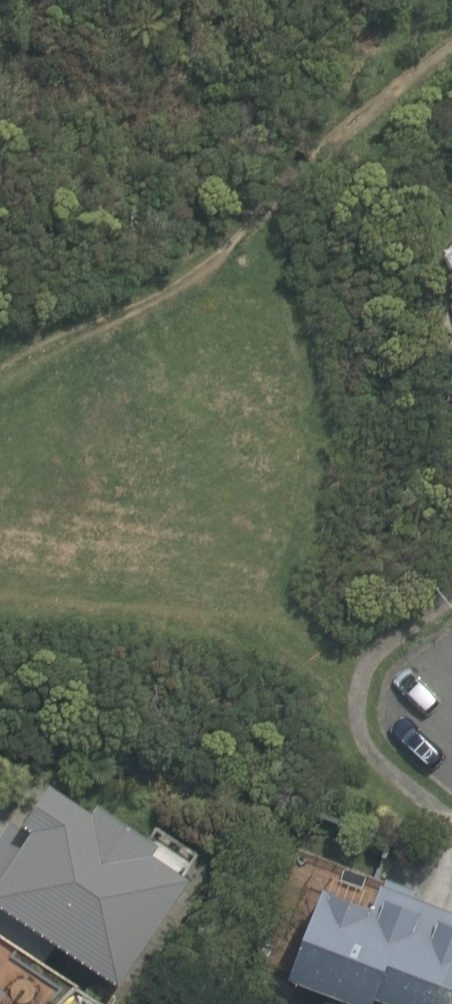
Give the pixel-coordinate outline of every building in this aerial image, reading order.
[(52,786),(26,824),(6,811),(0,820),(0,940),(32,962),(50,935),(122,984),(193,881),(155,855),(163,843),(104,803),(95,816),(52,786)] [(359,1003),(371,1003),(374,996),(395,1003),(451,1003),(451,907),(382,882),(374,904),(324,886),(291,980),(359,1003)]
